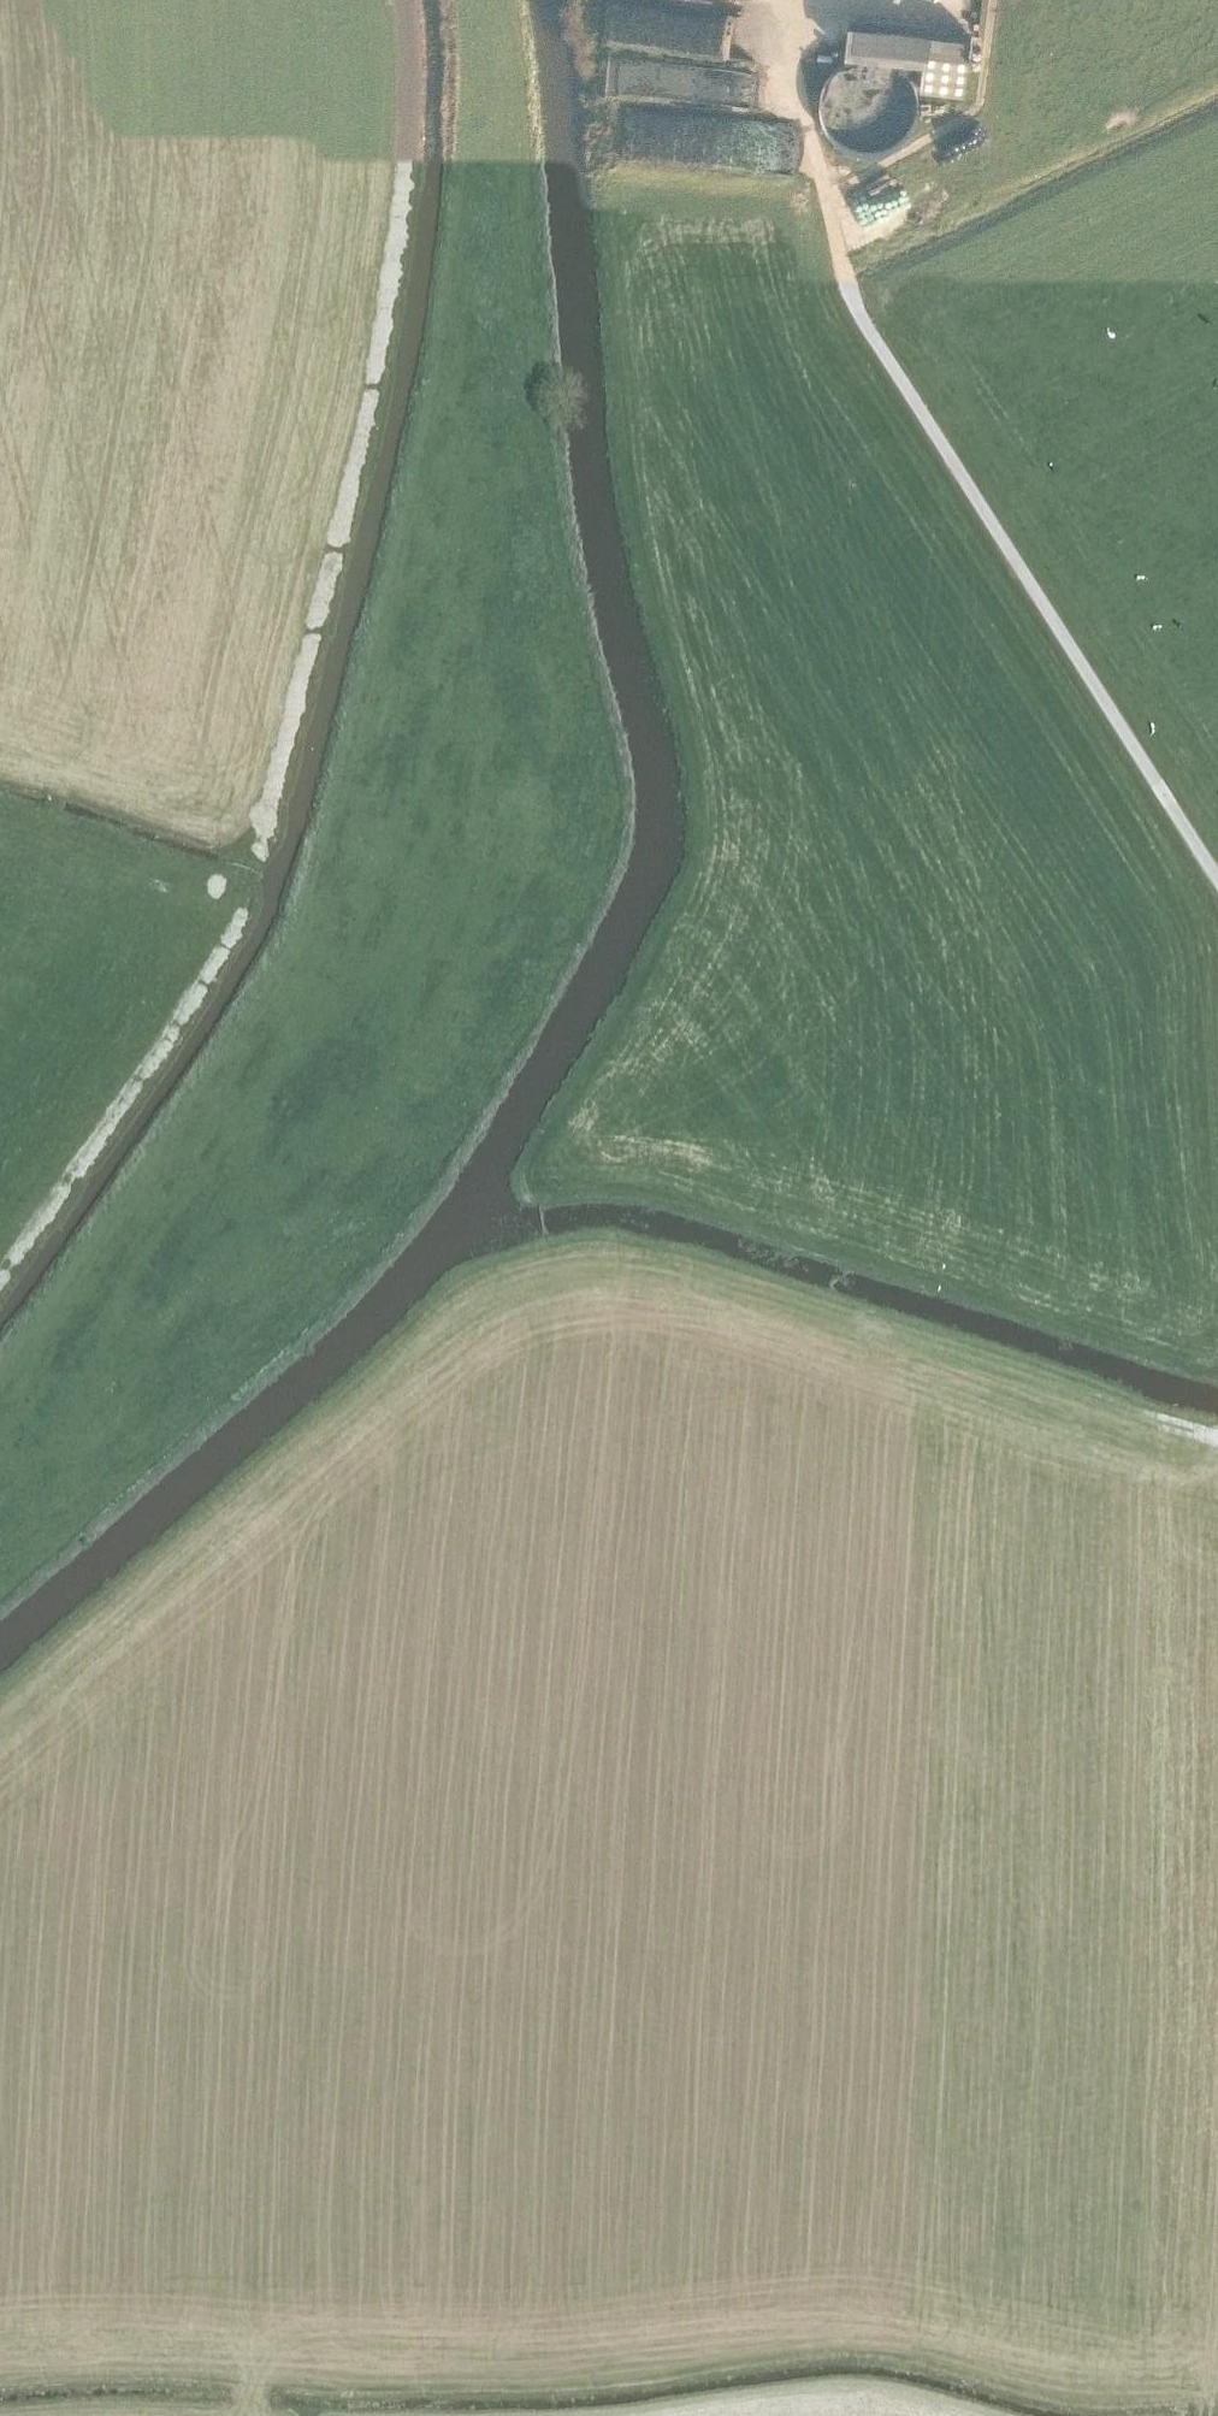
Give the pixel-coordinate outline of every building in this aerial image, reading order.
[(968,37),(922,33),(916,93),(962,97),(968,37)] [(872,53),(869,53),(862,53),(859,53),(856,54),(853,55),(850,56),(847,57),(845,58),(839,62),(835,66),(832,68),(830,70),(828,73),(827,75),(825,78),(823,81),(822,84),(821,86),(820,89),(819,92),(819,96),(818,99),(818,102),(818,105),(819,108),(819,111),(820,114),(820,117),(821,120),(823,123),(824,126),(825,129),(827,131),(831,136),(833,139),(835,141),(838,143),(840,145),(843,146),(846,148),(849,149),(851,150),(857,152),(863,153),(870,153),(876,152),(882,151),(885,150),(888,149),(890,147),(893,146),(898,142),(901,140),(903,138),(907,133),(909,131),(910,128),(912,125),(913,122),(914,119),(915,116),(916,113),(916,110),(917,107),(917,104),(917,101),(917,98),(916,94),(915,91),(915,88),(914,85),(913,82),(911,80),(910,77),(908,74),(906,72),(904,69),(902,67),(897,63),(895,61),(892,59),(889,58),(887,57),(884,56),(881,55),(878,54),(875,53),(872,53)]
